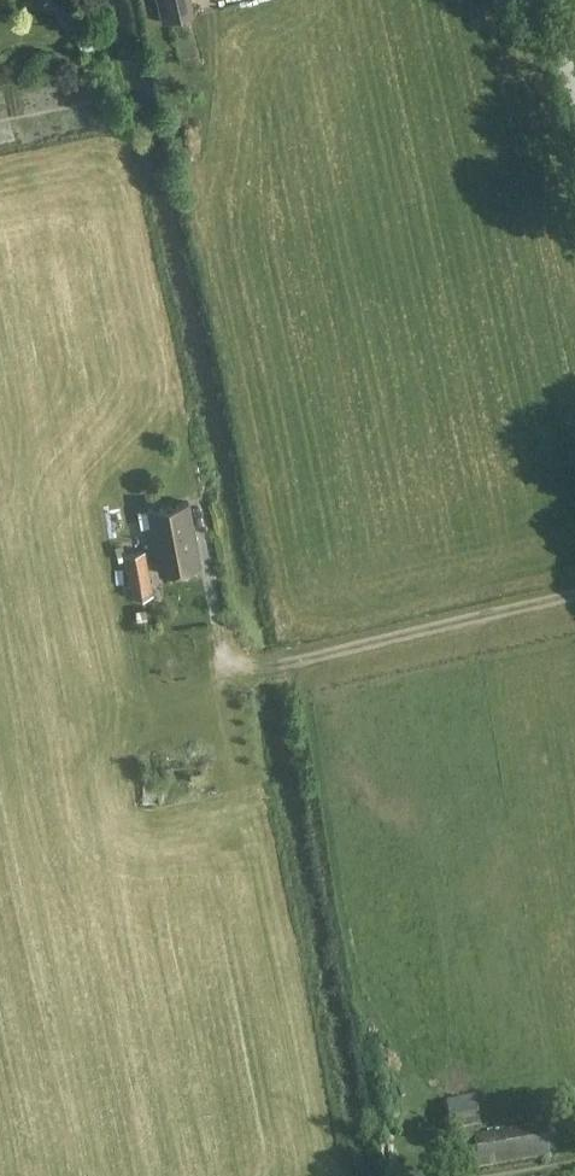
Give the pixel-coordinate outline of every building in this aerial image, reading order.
[(187,16),(184,0),(158,0),(163,22),(187,16)] [(188,502),(147,510),(160,574),(201,566),(188,502)] [(144,550),(123,554),(131,599),(152,595),(144,550)] [(480,1125),(475,1098),(446,1104),(451,1130),(480,1125)] [(471,1137),(477,1172),(548,1160),(542,1125),(471,1137)]
